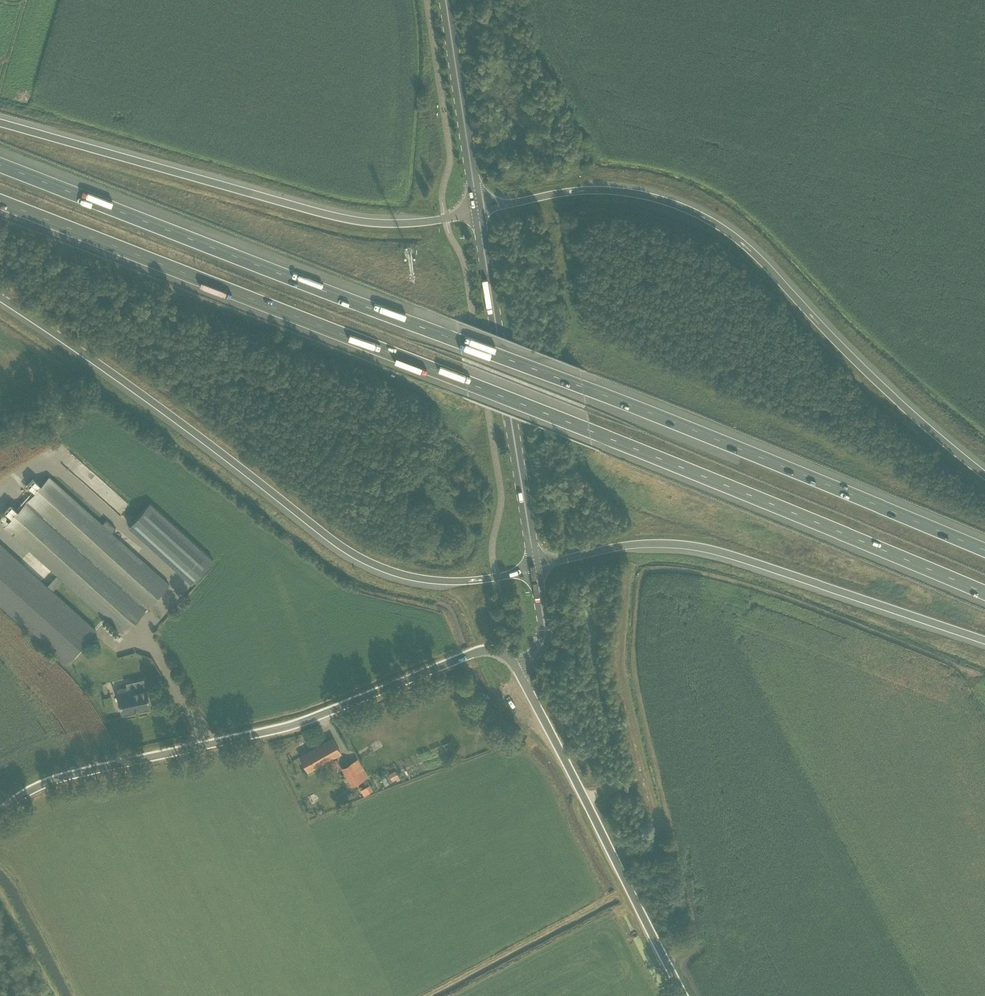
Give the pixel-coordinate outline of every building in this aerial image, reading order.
[(62,579),(124,635),(169,584),(112,532),(116,528),(106,520),(102,524),(49,476),(41,485),(33,478),(28,485),(35,492),(18,511),(10,504),(4,511),(12,518),(8,522),(5,518),(1,522),(5,525),(4,527),(57,574),(62,579)] [(213,560),(149,503),(128,527),(191,584),(213,560)] [(57,574),(47,585),(0,543),(0,604),(66,663),(96,630),(53,590),(62,579),(57,574)] [(118,695),(122,712),(150,706),(147,689),(133,692),(132,686),(117,689),(119,695),(118,695)] [(305,765),(308,771),(340,752),(337,747),(333,738),(300,756),(305,765)] [(336,758),(328,762),(332,770),(340,766),(336,758)] [(342,768),(352,786),(362,780),(352,762),(342,768)] [(395,769),(389,773),(393,780),(399,777),(395,769)] [(367,786),(360,789),(364,796),(370,792),(367,786)]
